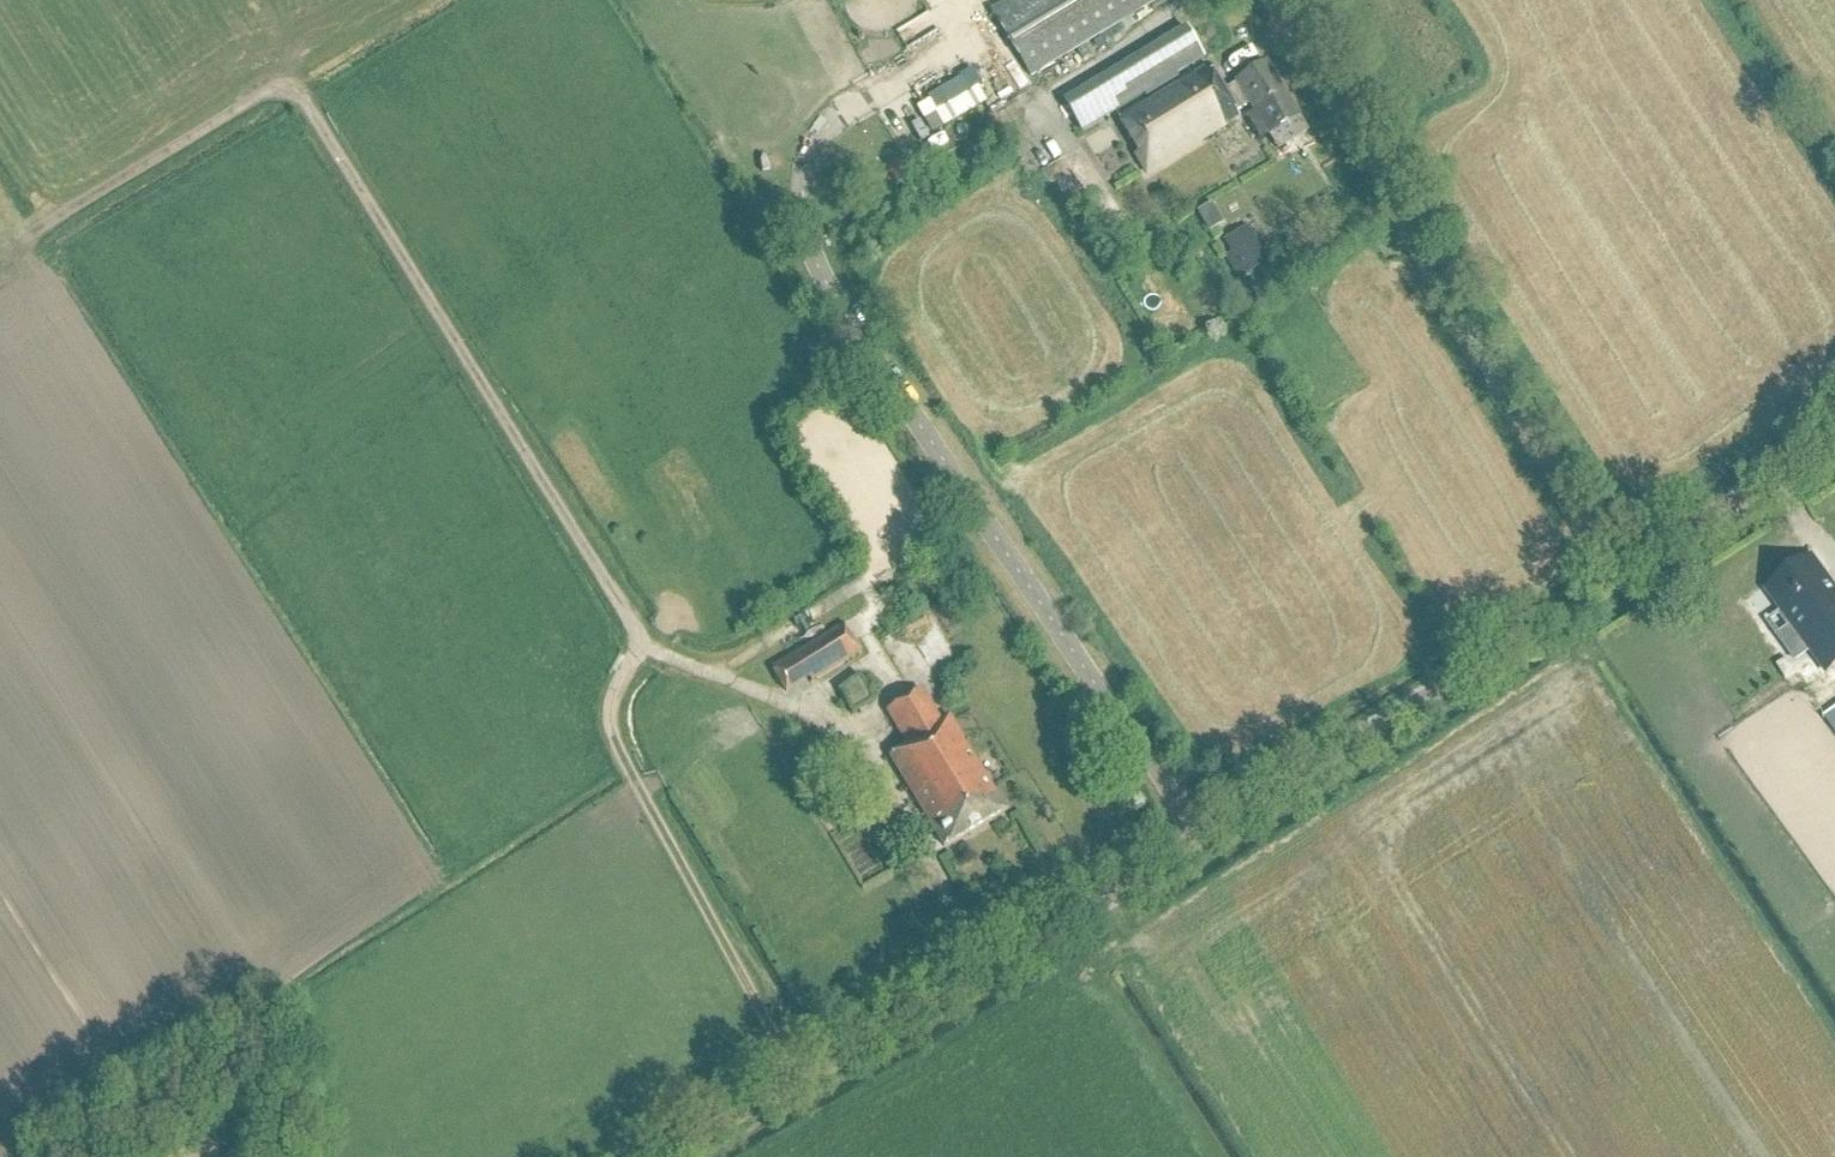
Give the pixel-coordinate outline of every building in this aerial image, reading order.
[(990,14),(1029,79),(1159,0),(1013,0),(990,14)] [(1218,13),(1122,62),(1116,50),(1080,68),(1105,115),(1236,48),(1218,13)] [(1249,107),(1254,115),(1245,120),(1259,143),(1298,119),(1266,66),(1235,85),(1236,86),(1224,94),(1208,68),(1118,123),(1128,139),(1124,141),(1146,176),(1239,119),(1236,114),(1249,107)] [(960,97),(968,113),(1014,91),(1007,75),(960,97)] [(1099,158),(1122,182),(1133,171),(1110,147),(1099,158)] [(896,186),(913,175),(904,160),(886,171),(896,186)] [(1270,265),(1249,229),(1224,243),(1231,255),(1225,259),(1239,283),(1270,265)] [(1790,591),(1803,611),(1797,615),(1834,676),(1834,579),(1832,581),(1825,569),(1790,591)] [(861,655),(844,627),(794,657),(811,685),(861,655)] [(1787,652),(1801,673),(1816,663),(1803,642),(1787,652)] [(1787,662),(1777,668),(1786,683),(1796,676),(1787,662)] [(839,693),(852,716),(871,704),(857,681),(839,693)] [(943,849),(1005,812),(948,719),(939,724),(921,693),(886,714),(905,746),(903,746),(905,749),(888,759),(943,849)] [(1824,720),(1834,735),(1834,712),(1824,720)]
